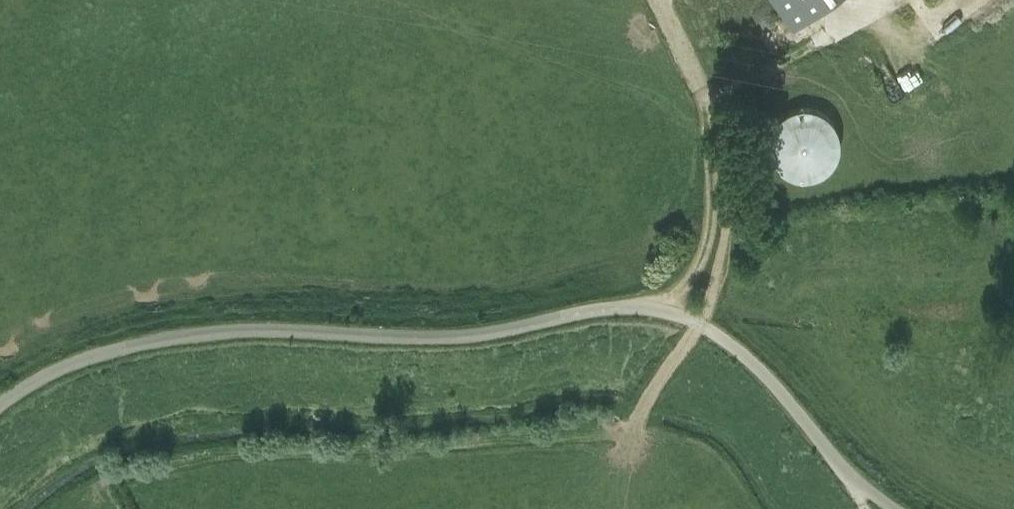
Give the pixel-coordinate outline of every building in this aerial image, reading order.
[(794,30),(835,0),(772,0),(794,30)] [(813,108),(806,107),(798,108),(791,110),(785,113),(779,118),(774,124),(771,131),(769,138),(769,146),(771,153),(774,160),(778,166),(783,171),(790,175),(797,178),(804,179),(812,178),(819,176),(825,172),(831,167),(836,161),(839,155),(841,147),(841,140),(839,133),(836,126),(832,120),(827,114),(820,111),(813,108)]
